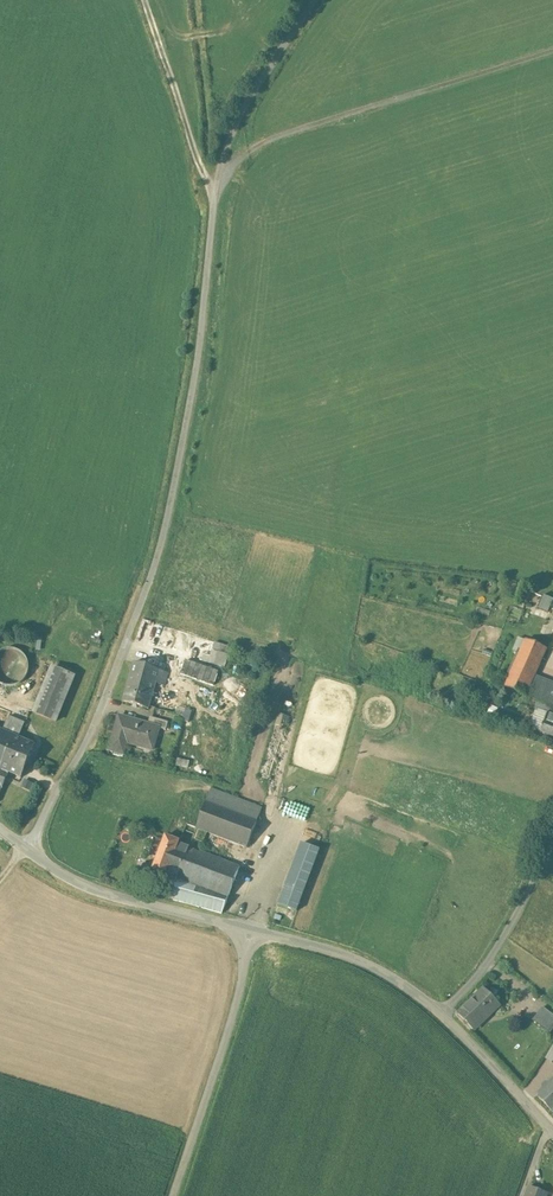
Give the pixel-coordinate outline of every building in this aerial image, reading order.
[(548,610),(552,597),(540,594),(536,607),(548,610)] [(196,636),(144,619),(134,640),(190,657),(196,636)] [(230,648),(196,636),(190,657),(224,668),(230,648)] [(526,641),(520,638),(513,652),(520,655),(526,642),(526,641)] [(547,650),(526,641),(526,642),(520,655),(505,687),(505,688),(526,698),(535,677),(535,675),(536,675),(540,665),(546,651),(547,651),(547,650)] [(27,673),(16,645),(0,651),(0,658),(1,659),(0,660),(0,676),(4,686),(13,682),(12,679),(27,673)] [(133,663),(122,702),(148,710),(155,684),(162,685),(165,673),(133,663)] [(52,668),(34,712),(56,721),(75,677),(52,668)] [(535,677),(526,698),(552,708),(552,684),(535,677)] [(550,709),(534,703),(532,708),(539,711),(548,715),(550,709)] [(548,715),(539,711),(533,728),(542,731),(545,723),(548,715)] [(278,714),(259,776),(271,779),(290,718),(278,714)] [(25,723),(9,716),(3,731),(15,736),(19,737),(25,723)] [(150,725),(120,716),(109,751),(124,755),(128,740),(155,748),(160,729),(161,728),(150,725)] [(169,723),(152,718),(150,725),(161,728),(160,729),(167,731),(169,723)] [(545,723),(542,731),(552,736),(552,726),(545,723)] [(0,729),(0,769),(1,769),(15,736),(3,731),(0,729)] [(15,736),(1,769),(9,773),(22,778),(36,745),(19,737),(15,736)] [(0,769),(0,793),(2,788),(3,788),(9,773),(1,769),(0,769)] [(189,790),(167,784),(164,795),(186,801),(189,790)] [(262,809),(210,788),(205,801),(256,822),(262,809)] [(256,822),(205,801),(195,828),(206,833),(246,848),(256,822)] [(195,828),(186,825),(180,841),(165,836),(151,874),(174,883),(169,898),(221,913),(238,867),(200,852),(206,833),(195,828)] [(320,850),(302,843),(287,883),(305,890),(320,850)] [(305,890),(287,883),(279,904),(297,911),(305,890)] [(484,989),(459,1013),(475,1030),(480,1024),(481,1025),(482,1024),(481,1023),(490,1014),(491,1015),(492,1014),(491,1014),(499,1006),(484,989)] [(543,1007),(533,1020),(550,1034),(552,1030),(552,1015),(543,1007)] [(538,1096),(552,1111),(552,1081),(538,1096)] [(529,1188),(526,1195),(546,1195),(547,1194),(529,1188)]
